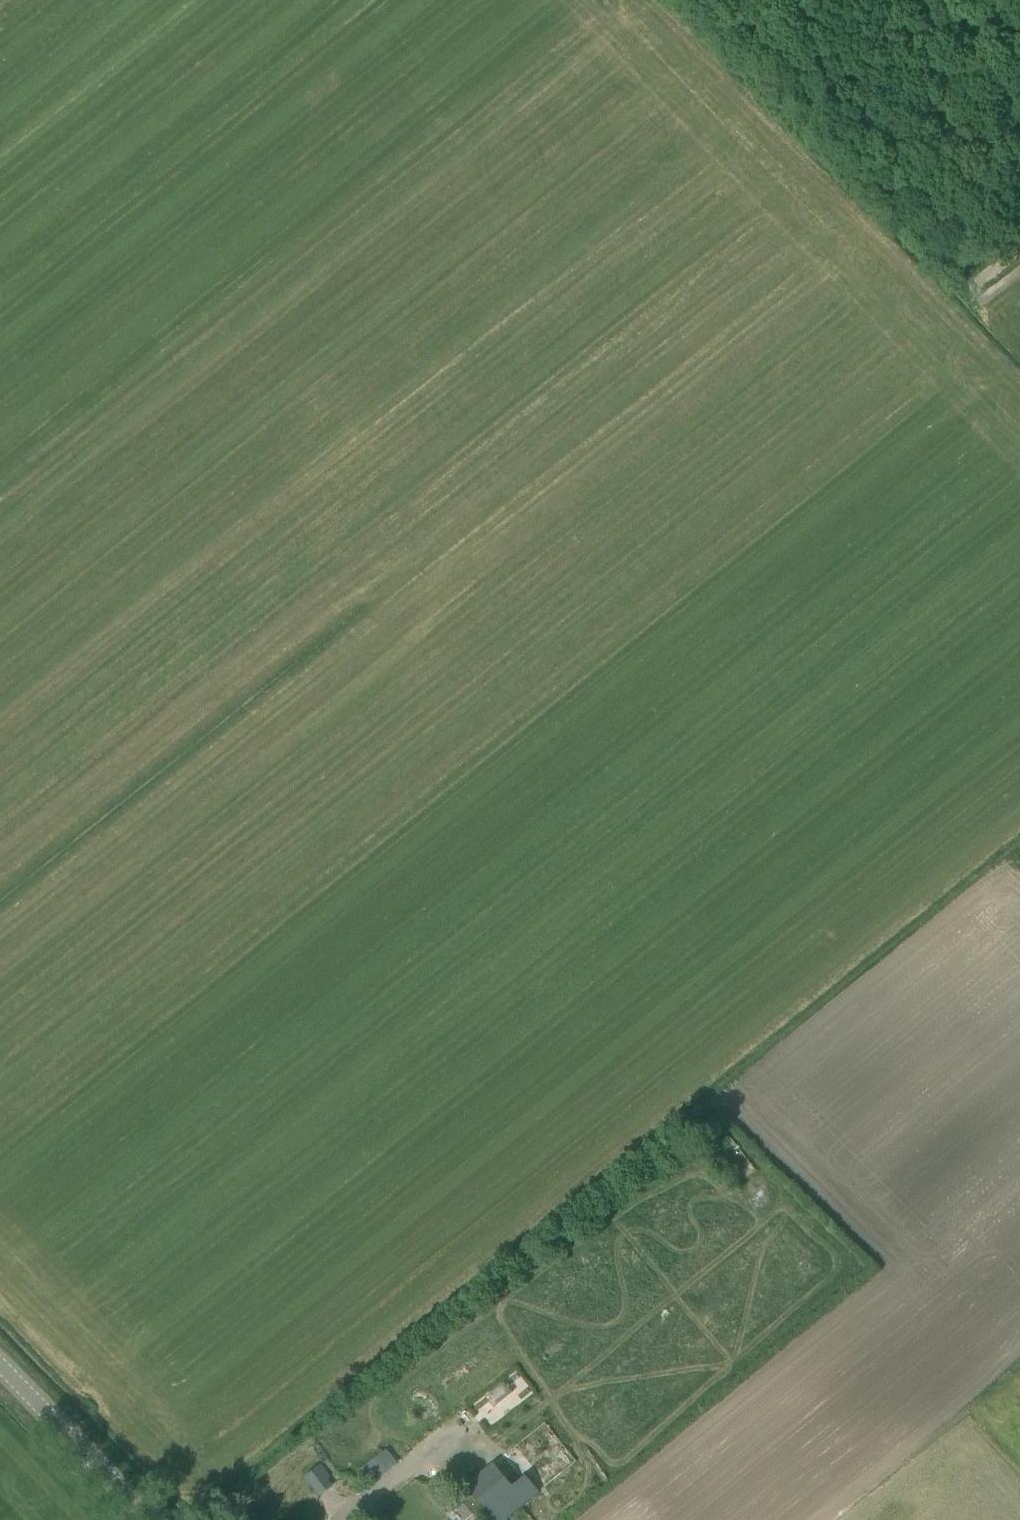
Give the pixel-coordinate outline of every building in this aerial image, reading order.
[(576,1463),(537,1414),(519,1428),(526,1436),(465,1486),(492,1519),(505,1519),(576,1463)] [(384,1451),(376,1458),(387,1471),(395,1464),(384,1451)] [(319,1496),(332,1486),(317,1467),(305,1477),(319,1496)]
